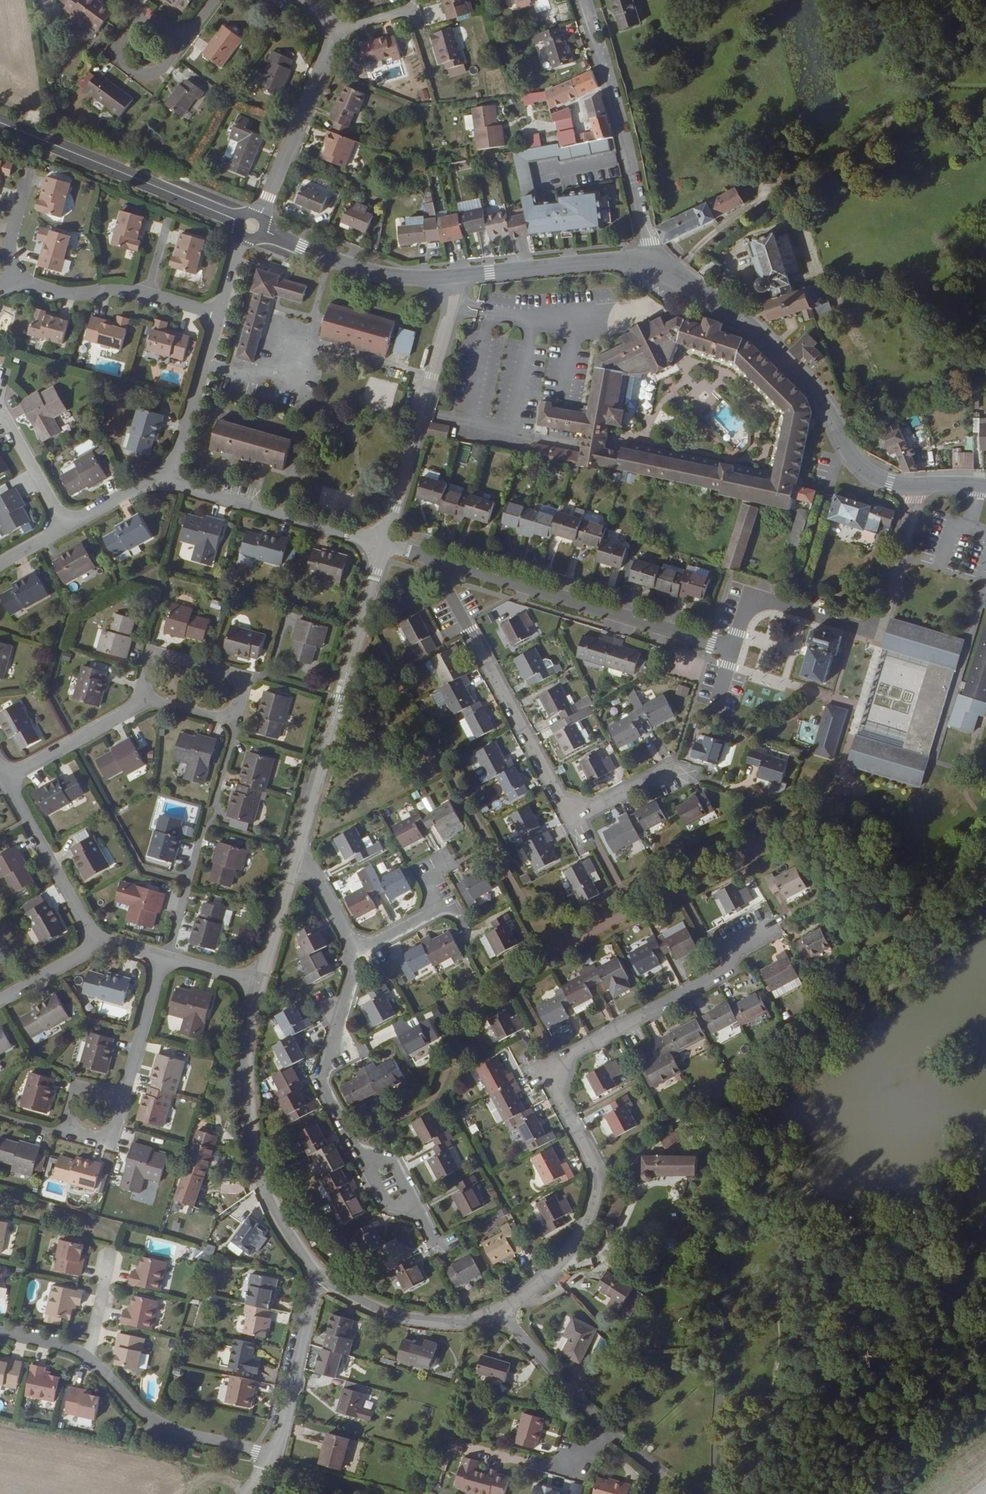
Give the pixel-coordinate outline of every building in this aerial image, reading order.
[(76,1),(75,0),(66,0),(62,6),(69,10),(76,1)] [(94,3),(89,0),(87,0),(86,2),(84,0),(76,0),(76,1),(69,10),(65,15),(72,20),(74,18),(93,33),(95,31),(102,36),(111,22),(108,20),(111,16),(102,9),(100,12),(92,6),(94,3)] [(194,0),(159,0),(174,11),(175,9),(183,15),(194,0)] [(449,19),(472,12),(470,2),(464,4),(463,0),(440,0),(443,10),(446,9),(449,19)] [(634,0),(613,0),(616,9),(620,8),(623,15),(618,17),(620,25),(640,18),(634,0)] [(558,15),(568,12),(565,2),(555,5),(558,15)] [(102,9),(94,3),(92,6),(100,12),(102,9)] [(393,34),(390,22),(383,23),(386,36),(393,34)] [(220,70),(241,41),(223,28),(202,57),(220,70)] [(557,28),(529,36),(531,45),(542,41),(551,70),(571,64),(568,52),(566,52),(561,34),(559,35),(557,28)] [(460,58),(451,29),(432,34),(433,36),(429,38),(432,47),(436,46),(441,64),(444,63),(446,70),(465,65),(462,58),(460,58)] [(399,60),(392,39),(386,41),(385,39),(360,47),(366,66),(390,58),(391,63),(399,60)] [(287,70),(291,61),(270,52),(267,61),(269,62),(257,90),(277,98),(289,71),(287,70)] [(584,75),(590,92),(600,88),(594,70),(584,75)] [(119,120),(132,102),(96,75),(83,93),(119,120)] [(574,79),(580,96),(590,92),(584,75),(574,79)] [(546,91),(551,109),(580,96),(574,79),(546,91)] [(166,107),(182,119),(197,99),(200,101),(205,94),(187,82),(182,88),(180,87),(166,107)] [(330,133),(347,139),(351,129),(347,127),(353,113),(357,114),(364,95),(345,87),(340,99),(335,112),(332,111),(328,120),(334,122),(330,133)] [(421,101),(429,100),(427,90),(419,91),(421,101)] [(335,112),(340,99),(337,97),(332,111),(335,112)] [(608,115),(603,97),(589,102),(594,120),(608,115)] [(507,145),(504,133),(499,133),(494,104),(472,109),(480,150),(507,145)] [(555,113),(557,121),(572,116),(570,107),(555,113)] [(608,115),(594,120),(596,127),(597,130),(611,126),(608,115)] [(557,121),(563,146),(579,144),(577,134),(572,116),(557,121)] [(229,139),(230,140),(239,143),(233,160),(228,171),(246,178),(262,137),(244,130),(247,122),(237,118),(229,139)] [(594,131),(586,133),(588,142),(608,139),(614,138),(612,126),(611,126),(597,130),(594,131)] [(343,169),(353,142),(347,139),(330,133),(328,132),(324,144),(325,145),(328,145),(326,149),(322,160),(343,169)] [(577,134),(579,144),(588,142),(586,133),(577,134)] [(526,137),(528,150),(544,147),(542,134),(526,137)] [(528,150),(514,152),(521,187),(533,185),(528,161),(557,156),(558,161),(610,152),(608,139),(588,142),(579,144),(563,146),(561,146),(559,144),(544,147),(528,150)] [(239,143),(230,140),(224,157),(233,160),(239,143)] [(448,155),(450,163),(467,160),(466,152),(448,155)] [(8,175),(11,163),(0,160),(0,173),(8,175)] [(40,187),(40,188),(42,188),(41,193),(39,193),(34,210),(59,217),(69,183),(44,176),(42,179),(40,187)] [(533,185),(521,187),(526,208),(528,215),(532,236),(563,233),(574,232),(604,229),(604,223),(612,223),(608,191),(600,192),(599,186),(578,188),(578,194),(557,197),(555,188),(534,190),(533,185)] [(673,220),(657,227),(665,245),(678,237),(744,202),(744,203),(752,200),(744,185),(737,189),(736,187),(706,204),(673,220)] [(320,214),(326,198),(301,188),(295,204),(320,214)] [(424,239),(439,237),(435,219),(431,202),(424,203),(427,219),(422,220),(422,223),(396,228),(399,244),(424,240),(424,239)] [(365,233),(372,217),(364,215),(366,210),(355,205),(353,210),(347,207),(341,223),(365,233)] [(457,213),(458,214),(461,230),(476,227),(477,231),(487,228),(485,217),(482,207),(457,213)] [(526,208),(508,213),(509,219),(528,215),(526,208)] [(136,234),(139,236),(144,217),(119,211),(110,245),(134,251),(135,249),(136,250),(138,242),(137,241),(138,239),(135,238),(136,234)] [(507,212),(490,216),(494,237),(512,232),(509,219),(508,213),(507,212)] [(458,214),(435,219),(439,237),(440,242),(463,237),(462,234),(461,230),(458,214)] [(514,239),(532,236),(528,215),(509,219),(512,232),(514,239)] [(490,216),(485,217),(487,228),(489,238),(494,237),(490,216)] [(35,238),(43,240),(46,240),(45,244),(44,244),(42,251),(40,250),(36,264),(59,271),(63,255),(66,254),(67,247),(66,244),(69,235),(39,226),(35,238)] [(792,292),(794,291),(788,273),(802,269),(790,231),(776,236),(775,234),(748,243),(760,280),(757,282),(757,285),(758,288),(761,290),(763,291),(765,290),(767,289),(770,285),(774,298),(789,293),(788,291),(791,290),(792,292)] [(175,254),(173,254),(172,256),(170,256),(168,263),(170,264),(169,266),(194,273),(203,239),(179,232),(174,249),(176,250),(175,254)] [(273,300),(274,297),(275,294),(281,296),(280,298),(300,304),(305,287),(278,280),(279,278),(256,271),(250,293),(253,294),(235,359),(252,363),(270,299),(273,300)] [(817,284),(806,287),(813,306),(823,303),(817,284)] [(767,317),(768,320),(770,319),(771,321),(774,321),(773,319),(782,316),(783,317),(785,316),(785,315),(793,312),(794,314),(798,313),(797,311),(804,309),(806,318),(816,317),(813,306),(806,287),(806,285),(803,286),(803,288),(794,291),(792,292),(791,290),(788,291),(789,293),(774,298),(767,300),(766,297),(764,298),(765,300),(762,301),(763,304),(765,303),(769,316),(767,317)] [(384,358),(394,324),(329,305),(326,317),(323,316),(320,328),(323,329),(320,340),(384,358)] [(45,315),(45,313),(43,312),(43,311),(37,309),(37,310),(33,310),(27,334),(61,343),(68,319),(49,314),(48,316),(45,315)] [(116,315),(114,322),(113,326),(110,325),(110,323),(103,321),(103,319),(89,316),(83,339),(100,343),(100,345),(108,348),(108,346),(119,348),(128,318),(116,315)] [(749,339),(722,330),(724,322),(706,316),(704,324),(681,317),(668,324),(665,317),(654,322),(653,318),(648,320),(649,322),(638,327),(637,325),(632,327),(634,331),(623,335),(626,342),(599,354),(588,411),(552,404),(553,399),(544,397),(539,421),(584,430),(580,451),(535,442),(533,455),(573,463),(580,465),(582,467),(584,467),(585,467),(586,466),(593,467),(592,469),(596,470),(597,468),(603,470),(604,471),(607,470),(605,467),(607,466),(623,470),(718,491),(718,494),(721,494),(721,493),(744,498),(760,502),(770,505),(788,509),(789,509),(789,508),(792,498),(794,490),(795,487),(793,486),(810,413),(805,398),(760,350),(749,339)] [(188,336),(173,332),(173,334),(168,332),(167,334),(162,332),(163,329),(165,322),(153,319),(145,349),(154,352),(155,353),(164,356),(165,354),(181,359),(188,336)] [(135,333),(136,325),(128,323),(126,331),(135,333)] [(408,357),(415,334),(400,330),(393,353),(408,357)] [(809,334),(792,349),(801,358),(805,354),(814,363),(823,354),(815,345),(816,343),(809,334)] [(109,360),(106,371),(116,373),(119,362),(109,360)] [(969,366),(957,374),(966,392),(978,385),(969,366)] [(55,385),(43,393),(37,396),(35,392),(23,399),(30,412),(33,410),(39,419),(35,421),(40,428),(44,426),(48,435),(62,427),(55,414),(67,407),(55,385)] [(155,439),(162,415),(137,409),(130,432),(131,433),(127,449),(147,454),(151,439),(155,439)] [(33,410),(30,412),(35,421),(39,419),(33,410)] [(451,424),(433,420),(429,434),(448,438),(451,424)] [(967,434),(974,434),(973,451),(985,451),(985,425),(975,425),(975,421),(968,420),(967,434)] [(281,470),(289,441),(217,421),(209,450),(218,453),(219,451),(236,455),(236,458),(254,463),(255,460),(271,465),(271,467),(281,470)] [(907,471),(917,471),(911,456),(914,455),(912,450),(909,450),(897,424),(888,429),(907,471)] [(45,437),(48,435),(44,426),(40,428),(45,437)] [(91,451),(76,460),(79,465),(75,467),(59,476),(69,494),(85,485),(87,488),(105,477),(91,451)] [(966,470),(967,453),(946,454),(946,470),(966,470)] [(251,471),(252,467),(235,461),(234,466),(251,471)] [(447,489),(449,483),(424,476),(418,496),(443,503),(447,489)] [(5,533),(27,521),(20,509),(18,504),(22,501),(14,489),(1,496),(3,499),(0,500),(0,523),(5,533)] [(466,513),(471,496),(447,489),(443,503),(441,509),(455,513),(454,519),(464,521),(466,513)] [(813,493),(794,490),(792,498),(795,499),(801,501),(800,508),(808,511),(813,493)] [(495,500),(472,493),(471,496),(466,513),(490,521),(495,500)] [(869,506),(833,496),(828,517),(876,531),(879,520),(866,516),(869,506)] [(739,568),(760,502),(744,498),(724,564),(739,568)] [(526,533),(533,507),(509,500),(503,520),(519,525),(517,530),(526,533)] [(870,503),(869,506),(866,516),(879,520),(882,507),(870,503)] [(577,538),(584,517),(586,509),(577,506),(575,514),(558,509),(557,514),(552,530),(577,538)] [(552,530),(557,514),(533,507),(526,533),(534,535),(535,530),(551,535),(552,530)] [(882,507),(879,520),(890,523),(894,510),(882,507)] [(806,518),(808,511),(800,508),(796,511),(787,542),(788,546),(797,548),(801,534),(806,518)] [(148,539),(135,516),(113,529),(114,532),(101,540),(112,557),(126,550),(126,551),(148,539)] [(603,538),(607,524),(584,517),(577,538),(576,542),(583,544),(585,540),(600,545),(603,538)] [(221,523),(206,519),(205,523),(200,522),(187,518),(180,543),(193,546),(190,561),(206,565),(208,555),(212,557),(215,548),(211,547),(214,537),(218,538),(221,523)] [(813,520),(806,518),(801,534),(808,537),(813,520)] [(879,520),(876,531),(872,543),(883,546),(890,523),(879,520)] [(279,566),(286,541),(262,534),(261,537),(246,533),(240,554),(255,558),(254,559),(279,566)] [(627,545),(603,538),(600,545),(597,558),(621,565),(627,545)] [(79,545),(69,551),(70,553),(58,560),(51,563),(63,584),(92,567),(79,545)] [(70,553),(69,551),(57,557),(58,560),(70,553)] [(345,558),(334,555),(334,558),(320,554),(312,552),(305,575),(338,584),(345,558)] [(629,577),(654,584),(660,564),(635,557),(629,577)] [(694,570),(708,574),(710,567),(696,563),(694,570)] [(668,594),(677,596),(678,593),(684,571),(660,564),(654,584),(669,589),(668,594)] [(694,570),(685,567),(684,571),(678,593),(686,595),(687,591),(703,595),(710,575),(708,574),(694,570)] [(46,595),(33,573),(12,585),(13,589),(0,596),(10,615),(23,606),(24,608),(46,595)] [(767,590),(768,581),(760,579),(758,588),(767,590)] [(817,595),(819,587),(810,585),(808,593),(817,595)] [(914,616),(917,606),(907,603),(904,613),(914,616)] [(207,622),(190,618),(186,616),(188,610),(172,606),(164,634),(184,639),(185,637),(202,641),(207,622)] [(527,610),(502,624),(513,644),(532,635),(527,627),(534,623),(527,610)] [(415,652),(433,642),(418,614),(400,624),(415,652)] [(954,676),(966,637),(894,614),(885,643),(931,658),(928,668),(954,676)] [(113,616),(109,633),(108,637),(101,635),(97,651),(124,659),(130,639),(127,638),(132,621),(113,616)] [(310,664),(315,647),(316,643),(321,645),(326,629),(299,621),(293,641),(295,642),(291,658),(310,664)] [(842,634),(816,625),(811,628),(807,641),(809,645),(811,645),(803,672),(825,679),(833,652),(837,652),(842,634)] [(965,692),(960,690),(951,721),(972,728),(978,711),(984,713),(985,708),(985,699),(985,625),(965,692)] [(224,653),(235,656),(236,653),(249,657),(257,660),(264,636),(231,627),(224,653)] [(606,666),(615,637),(604,634),(602,640),(584,635),(576,657),(606,666)] [(625,640),(615,637),(606,666),(636,676),(642,651),(623,646),(625,640)] [(418,658),(436,648),(433,642),(415,652),(418,658)] [(931,658),(885,643),(881,655),(928,668),(931,658)] [(1,679),(10,647),(0,644),(0,679),(1,679)] [(432,658),(446,684),(467,674),(457,656),(462,653),(459,645),(432,658)] [(547,667),(543,660),(536,648),(514,659),(526,679),(535,674),(539,682),(557,672),(553,664),(547,667)] [(550,657),(543,660),(547,667),(553,664),(550,657)] [(559,661),(553,664),(557,672),(563,669),(559,661)] [(97,707),(100,697),(97,696),(101,682),(103,674),(80,668),(71,700),(97,707)] [(920,782),(954,676),(928,668),(907,734),(903,745),(857,730),(848,759),(920,782)] [(440,687),(454,714),(475,702),(467,686),(472,683),(467,673),(467,674),(446,684),(440,687)] [(535,674),(526,679),(530,687),(539,682),(535,674)] [(564,718),(582,710),(577,701),(571,704),(560,685),(540,695),(551,716),(561,711),(564,718)] [(676,695),(686,697),(688,687),(678,685),(676,695)] [(636,688),(628,692),(634,704),(643,721),(650,718),(653,724),(675,712),(664,692),(644,702),(636,688)] [(282,725),(288,701),(264,694),(257,718),(261,719),(256,734),(276,739),(280,725),(282,725)] [(480,700),(475,702),(462,710),(466,717),(477,737),(495,728),(480,700)] [(37,741),(29,728),(31,727),(19,704),(0,715),(0,726),(8,740),(11,737),(18,751),(37,741)] [(637,728),(644,724),(643,721),(634,704),(626,708),(628,714),(621,718),(609,725),(620,746),(642,735),(637,728)] [(591,715),(587,707),(582,710),(564,718),(561,720),(564,728),(555,733),(566,753),(586,743),(580,730),(576,723),(582,720),(591,715)] [(618,712),(621,718),(628,714),(626,708),(618,712)] [(477,737),(466,717),(459,720),(470,740),(476,737),(477,737)] [(861,719),(857,730),(903,745),(907,734),(861,719)] [(551,725),(555,733),(564,728),(561,720),(551,725)] [(585,727),(582,720),(576,723),(580,730),(585,727)] [(822,721),(815,735),(826,741),(834,727),(822,721)] [(728,739),(699,731),(692,754),(721,763),(728,739)] [(214,742),(199,738),(198,743),(193,741),(179,737),(172,762),(186,766),(182,780),(198,784),(200,775),(205,776),(207,768),(204,767),(207,755),(210,756),(214,742)] [(105,780),(121,771),(125,769),(128,774),(143,766),(129,741),(110,752),(111,754),(96,762),(105,780)] [(497,775),(514,766),(509,756),(504,758),(495,742),(475,752),(489,779),(497,775)] [(758,746),(752,744),(747,762),(753,764),(758,746)] [(767,749),(758,746),(753,764),(761,766),(758,777),(773,782),(780,784),(788,761),(766,755),(767,749)] [(599,750),(581,760),(592,782),(618,768),(609,753),(602,757),(599,750)] [(246,754),(243,764),(247,765),(242,780),(241,780),(239,787),(261,793),(262,794),(271,761),(246,754)] [(528,791),(514,766),(497,775),(511,800),(528,791)] [(82,795),(72,777),(58,785),(56,781),(34,794),(47,817),(69,804),(68,803),(82,795)] [(784,785),(780,784),(773,782),(770,791),(776,793),(783,788),(784,785)] [(261,793),(239,787),(237,786),(236,794),(232,808),(229,808),(226,818),(251,825),(261,793)] [(705,792),(676,807),(685,825),(715,809),(705,792)] [(426,822),(429,827),(436,823),(441,832),(462,821),(452,801),(431,812),(428,806),(420,810),(426,822)] [(657,802),(629,816),(638,834),(667,819),(657,802)] [(525,842),(544,832),(529,805),(511,815),(525,842)] [(420,810),(418,806),(410,810),(412,814),(392,825),(404,847),(425,835),(420,825),(426,822),(420,810)] [(629,816),(627,813),(617,818),(621,824),(603,834),(614,853),(641,839),(638,834),(629,816)] [(176,837),(180,822),(160,816),(156,831),(155,831),(148,855),(173,863),(180,838),(176,837)] [(180,835),(192,836),(193,827),(181,826),(180,835)] [(357,826),(337,836),(347,857),(357,853),(361,860),(384,848),(380,840),(372,843),(369,835),(363,837),(357,826)] [(549,829),(544,832),(525,842),(522,843),(537,870),(558,859),(548,841),(554,838),(549,829)] [(78,847),(90,839),(86,831),(73,838),(78,847)] [(92,838),(90,839),(78,847),(71,850),(75,857),(76,856),(83,869),(79,870),(85,881),(108,868),(92,838)] [(230,887),(234,870),(235,867),(241,868),(245,852),(218,844),(212,864),(215,865),(210,882),(230,887)] [(2,874),(4,878),(12,893),(30,883),(22,867),(24,866),(14,848),(0,856),(0,875),(2,874)] [(73,858),(79,870),(83,869),(76,856),(75,857),(73,858)] [(582,903),(599,894),(594,884),(602,880),(589,857),(564,871),(582,903)] [(774,869),(767,873),(776,890),(783,886),(788,895),(809,884),(798,864),(777,874),(774,869)] [(371,876),(379,892),(386,889),(392,898),(413,887),(402,866),(382,877),(379,872),(371,876)] [(371,876),(367,870),(361,873),(364,880),(363,880),(362,879),(353,884),(351,887),(354,892),(345,896),(357,917),(377,906),(372,896),(379,892),(371,876)] [(486,872),(459,886),(470,906),(478,902),(476,900),(495,890),(486,872)] [(527,874),(520,877),(524,884),(531,880),(527,874)] [(737,907),(743,903),(755,898),(748,885),(740,889),(735,880),(718,889),(730,911),(737,907)] [(140,888),(130,885),(129,890),(120,887),(116,902),(131,905),(127,921),(151,928),(156,913),(157,907),(160,908),(164,895),(149,891),(149,893),(139,891),(140,888)] [(22,908),(26,915),(43,905),(39,898),(22,908)] [(64,932),(58,922),(56,924),(49,911),(45,904),(43,905),(26,915),(24,916),(40,945),(64,932)] [(190,943),(215,950),(222,926),(220,925),(225,910),(205,905),(200,920),(197,918),(190,943)] [(56,924),(58,922),(51,910),(49,911),(56,924)] [(490,936),(499,953),(500,955),(520,944),(510,924),(516,920),(511,912),(494,922),(498,930),(489,935),(490,936)] [(322,949),(330,944),(322,929),(327,926),(322,918),(299,932),(307,946),(299,950),(303,959),(322,949)] [(667,937),(687,926),(684,920),(663,930),(665,932),(667,937)] [(664,949),(666,953),(674,948),(678,957),(698,946),(687,926),(667,937),(665,932),(657,936),(664,949)] [(825,926),(798,940),(807,957),(834,943),(825,926)] [(434,963),(435,965),(454,955),(457,960),(464,956),(452,932),(436,940),(433,934),(423,940),(425,944),(434,963)] [(657,953),(664,949),(657,936),(656,933),(648,936),(650,942),(631,952),(642,972),(661,962),(657,953)] [(493,957),(499,953),(490,936),(484,939),(493,957)] [(423,969),(434,963),(425,944),(399,957),(408,975),(423,969)] [(335,971),(322,949),(303,959),(310,972),(306,975),(311,984),(335,971)] [(775,989),(802,975),(788,949),(779,954),(781,959),(765,968),(775,989)] [(596,961),(588,964),(597,981),(601,978),(606,987),(630,976),(625,967),(627,965),(621,954),(599,965),(596,961)] [(563,984),(572,1001),(574,1005),(593,995),(594,994),(589,985),(597,981),(588,964),(581,968),(583,974),(563,984)] [(123,1006),(128,986),(129,980),(105,974),(104,977),(88,973),(83,993),(99,997),(98,999),(123,1006)] [(807,984),(802,975),(775,989),(780,997),(807,984)] [(554,985),(556,989),(559,994),(550,999),(539,1005),(550,1025),(570,1015),(565,1005),(572,1001),(563,984),(561,981),(554,985)] [(386,983),(371,991),(375,999),(366,1004),(377,1025),(397,1015),(386,994),(390,991),(386,983)] [(137,989),(128,986),(123,1006),(98,999),(93,1014),(127,1024),(137,989)] [(774,1002),(767,988),(761,991),(768,1005),(774,1002)] [(559,994),(556,989),(547,993),(550,999),(559,994)] [(211,996),(197,993),(196,997),(191,996),(177,991),(169,1016),(184,1020),(180,1034),(195,1038),(198,1028),(202,1030),(204,1022),(201,1021),(204,1009),(208,1010),(211,996)] [(732,1006),(739,1019),(742,1024),(770,1009),(768,1005),(761,991),(732,1006)] [(68,1018),(56,995),(33,1008),(34,1011),(21,1018),(31,1037),(45,1029),(46,1030),(68,1018)] [(593,995),(574,1005),(578,1012),(597,1002),(593,995)] [(732,1006),(730,1001),(704,1014),(714,1032),(739,1019),(732,1006)] [(296,1035),(316,1025),(311,1016),(306,1018),(298,1004),(279,1014),(291,1038),(296,1035)] [(507,1007),(489,1017),(501,1038),(526,1025),(519,1011),(512,1015),(507,1007)] [(681,1027),(666,1036),(675,1053),(708,1036),(699,1018),(681,1027)] [(417,1019),(410,1023),(413,1030),(421,1026),(417,1019)] [(580,1035),(588,1031),(582,1020),(575,1023),(580,1035)] [(413,1030),(410,1023),(395,1030),(398,1034),(410,1055),(432,1044),(439,1039),(430,1022),(421,1026),(413,1030)] [(10,1047),(0,1030),(0,1052),(10,1047)] [(112,1045),(113,1038),(91,1031),(82,1064),(107,1071),(114,1046),(112,1045)] [(291,1038),(277,1045),(289,1067),(294,1065),(308,1057),(296,1035),(291,1038)] [(669,1079),(684,1071),(676,1056),(676,1057),(672,1050),(664,1055),(666,1061),(649,1070),(657,1085),(669,1079)] [(159,1055),(156,1066),(159,1067),(154,1082),(152,1089),(172,1095),(174,1095),(184,1063),(159,1055)] [(499,1055),(477,1067),(492,1094),(520,1080),(514,1069),(507,1072),(499,1055)] [(619,1056),(589,1073),(600,1093),(618,1083),(615,1075),(626,1069),(619,1056)] [(376,1062),(367,1067),(381,1092),(407,1077),(397,1058),(379,1068),(376,1062)] [(306,1086),(294,1065),(289,1067),(275,1075),(281,1088),(277,1090),(282,1099),(301,1089),(306,1086)] [(381,1092),(367,1067),(358,1072),(361,1077),(344,1086),(355,1106),(381,1092)] [(46,1113),(49,1102),(47,1101),(51,1088),(53,1080),(30,1073),(21,1106),(46,1113)] [(506,1120),(527,1109),(519,1092),(524,1088),(520,1080),(492,1094),(506,1120)] [(172,1095),(152,1089),(149,1088),(148,1096),(144,1110),(141,1109),(138,1120),(163,1127),(172,1095)] [(309,1104),(301,1089),(282,1099),(294,1122),(318,1110),(313,1102),(309,1104)] [(630,1091),(613,1101),(617,1108),(607,1114),(618,1134),(640,1124),(629,1103),(634,1100),(630,1091)] [(532,1150),(558,1137),(554,1129),(547,1133),(533,1106),(527,1109),(506,1120),(509,1128),(518,1123),(532,1150)] [(453,1139),(457,1136),(452,1127),(447,1130),(437,1111),(416,1122),(426,1142),(436,1137),(440,1145),(453,1139)] [(316,1152),(331,1144),(319,1122),(300,1132),(312,1155),(316,1152)] [(468,1126),(471,1134),(479,1131),(476,1123),(468,1126)] [(199,1138),(190,1167),(209,1173),(218,1145),(199,1138)] [(440,1145),(436,1147),(440,1155),(431,1160),(442,1179),(462,1169),(451,1150),(457,1147),(453,1139),(440,1145)] [(13,1164),(17,1165),(16,1171),(31,1176),(39,1148),(19,1142),(18,1145),(2,1140),(0,1146),(0,1160),(13,1164)] [(347,1165),(335,1142),(331,1144),(316,1152),(328,1175),(343,1167),(347,1165)] [(165,1160),(151,1155),(146,1154),(147,1149),(134,1145),(130,1159),(134,1160),(130,1172),(127,1171),(125,1179),(130,1180),(127,1190),(141,1194),(145,1179),(158,1183),(165,1160)] [(563,1175),(574,1169),(568,1159),(562,1161),(553,1145),(533,1156),(547,1183),(563,1175)] [(670,1154),(646,1153),(644,1172),(645,1176),(649,1178),(651,1178),(654,1176),(656,1174),(657,1171),(698,1171),(698,1150),(686,1150),(686,1153),(670,1154)] [(94,1190),(101,1165),(77,1158),(75,1162),(61,1158),(55,1178),(70,1182),(69,1184),(94,1190)] [(209,1173),(190,1167),(181,1197),(197,1202),(219,1210),(220,1205),(211,1202),(212,1201),(202,1196),(209,1173)] [(350,1181),(343,1167),(328,1175),(324,1177),(335,1199),(355,1190),(359,1187),(355,1178),(350,1181)] [(565,1181),(576,1175),(574,1169),(563,1175),(565,1181)] [(478,1172),(462,1181),(465,1189),(455,1194),(466,1215),(489,1203),(478,1182),(482,1180),(478,1172)] [(626,1175),(620,1190),(629,1194),(635,1179),(626,1175)] [(366,1212),(355,1190),(335,1199),(331,1202),(335,1211),(340,1208),(347,1222),(366,1212)] [(562,1222),(565,1220),(563,1216),(577,1209),(569,1196),(562,1200),(557,1192),(539,1202),(550,1223),(545,1226),(550,1234),(564,1226),(562,1222)] [(265,1230),(269,1233),(272,1227),(255,1212),(237,1237),(256,1251),(259,1246),(255,1243),(265,1230)] [(610,1218),(601,1236),(611,1237),(619,1223),(610,1218)] [(3,1252),(10,1221),(0,1219),(0,1251),(3,1252)] [(379,1247),(382,1246),(375,1231),(379,1228),(374,1219),(350,1233),(362,1256),(379,1247)] [(513,1241),(519,1238),(510,1221),(501,1226),(504,1231),(484,1243),(495,1263),(517,1251),(513,1241)] [(271,1234),(269,1233),(265,1230),(255,1243),(259,1246),(262,1248),(271,1234)] [(406,1253),(398,1237),(382,1246),(379,1247),(391,1270),(415,1257),(411,1250),(406,1253)] [(524,1248),(519,1238),(513,1241),(517,1251),(524,1248)] [(84,1258),(85,1253),(87,1243),(64,1239),(58,1270),(84,1275),(87,1259),(84,1258)] [(143,1267),(141,1267),(137,1266),(135,1280),(166,1286),(172,1257),(147,1252),(145,1261),(144,1261),(143,1267)] [(474,1253),(447,1268),(458,1286),(484,1272),(474,1253)] [(428,1280),(415,1257),(391,1270),(395,1279),(400,1277),(407,1291),(428,1280)] [(608,1274),(602,1285),(603,1286),(600,1290),(615,1300),(610,1307),(622,1314),(627,1306),(629,1308),(634,1301),(631,1298),(636,1291),(621,1282),(624,1278),(612,1271),(610,1275),(608,1274)] [(257,1284),(252,1302),(253,1303),(274,1308),(279,1291),(283,1289),(285,1279),(259,1272),(256,1284),(257,1284)] [(87,1291),(56,1285),(50,1315),(75,1320),(77,1311),(78,1311),(79,1304),(85,1305),(87,1291)] [(134,1307),(133,1307),(129,1306),(127,1319),(157,1326),(164,1296),(139,1291),(137,1300),(136,1300),(134,1307)] [(41,1297),(36,1310),(43,1312),(47,1298),(41,1297)] [(274,1308),(253,1303),(251,1311),(254,1312),(250,1331),(269,1336),(274,1317),(272,1316),(274,1308)] [(330,1337),(326,1346),(344,1351),(353,1353),(357,1336),(352,1335),(357,1317),(338,1311),(332,1329),(337,1330),(334,1339),(330,1337)] [(572,1317),(565,1333),(571,1335),(564,1351),(580,1358),(594,1326),(572,1317)] [(125,1346),(124,1351),(122,1361),(144,1365),(150,1334),(125,1329),(121,1345),(125,1346)] [(260,1342),(241,1338),(234,1365),(258,1371),(261,1360),(258,1360),(256,1359),(257,1354),(260,1342)] [(419,1359),(432,1363),(438,1345),(425,1340),(423,1346),(414,1343),(414,1341),(405,1338),(398,1358),(417,1365),(419,1359)] [(344,1351),(326,1346),(322,1354),(321,1353),(318,1363),(319,1363),(317,1370),(336,1376),(344,1351)] [(510,1363),(481,1355),(477,1372),(505,1380),(510,1363)] [(430,1369),(432,1363),(419,1359),(417,1365),(430,1369)] [(9,1361),(8,1364),(3,1363),(0,1363),(0,1387),(20,1391),(26,1364),(9,1361)] [(48,1375),(49,1370),(35,1367),(30,1399),(59,1404),(64,1379),(54,1377),(54,1376),(48,1375)] [(261,1381),(237,1375),(231,1402),(255,1408),(257,1398),(255,1396),(257,1389),(259,1390),(261,1381)] [(358,1391),(360,1383),(346,1379),(337,1410),(372,1419),(374,1410),(361,1407),(365,1392),(358,1391)] [(91,1397),(91,1393),(75,1389),(70,1416),(100,1422),(105,1399),(96,1398),(91,1397)] [(546,1417),(525,1411),(517,1440),(536,1446),(538,1438),(540,1439),(546,1417)] [(350,1437),(329,1432),(321,1462),(342,1468),(350,1437)] [(460,1454),(465,1439),(450,1435),(446,1450),(460,1454)] [(192,1460),(204,1463),(206,1454),(195,1451),(192,1460)] [(492,1493),(506,1493),(511,1475),(498,1472),(492,1470),(490,1470),(489,1471),(477,1468),(479,1458),(467,1455),(464,1464),(463,1464),(459,1478),(466,1480),(464,1486),(463,1488),(485,1493),(492,1493)] [(445,1471),(448,1460),(441,1457),(438,1469),(445,1471)] [(625,1481),(624,1484),(609,1479),(600,1477),(594,1493),(629,1493),(632,1483),(625,1481)] [(457,1484),(464,1486),(466,1480),(459,1478),(457,1484)] [(536,1483),(532,1493),(567,1493),(561,1492),(561,1491),(553,1488),(554,1486),(545,1483),(544,1485),(536,1483)]
